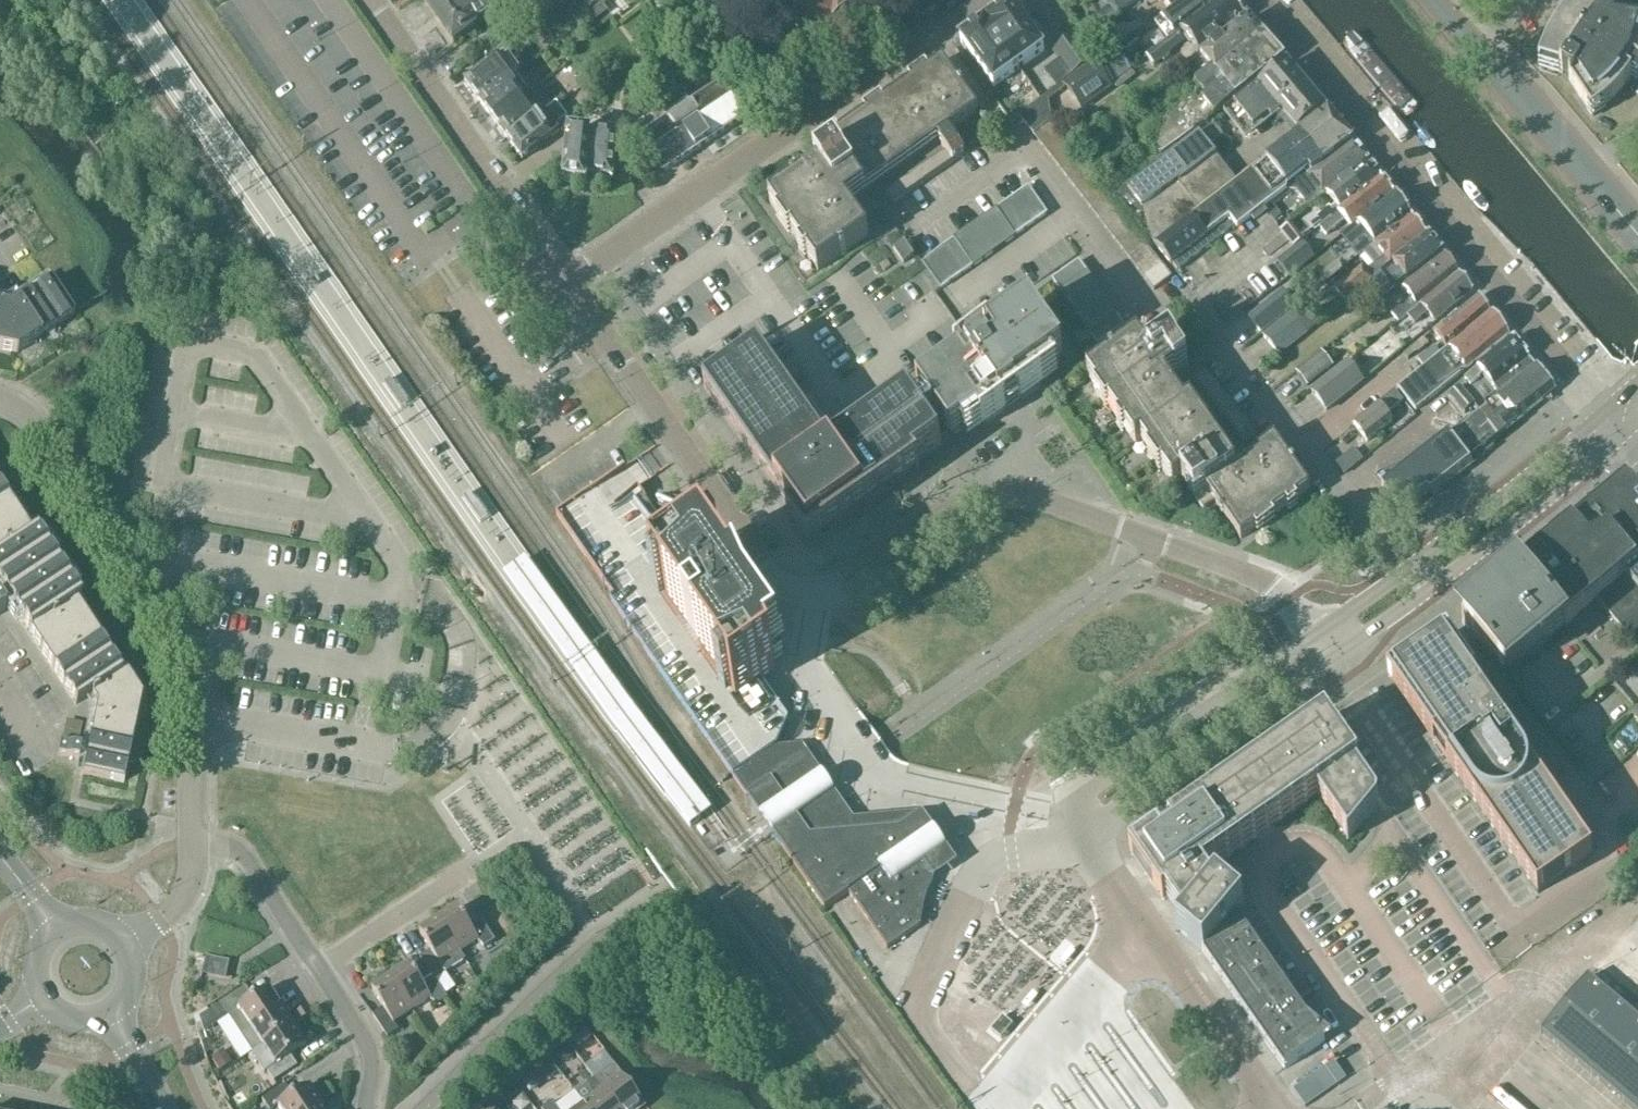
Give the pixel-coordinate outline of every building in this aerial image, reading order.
[(454,44),(475,29),(474,27),(513,0),(424,0),(454,44)] [(579,0),(571,0),(551,14),(566,33),(590,15),(579,0)] [(844,0),(780,0),(780,1),(771,7),(785,27),(794,21),(804,36),(806,35),(808,38),(813,39),(816,37),(816,38),(836,24),(839,29),(854,19),(850,14),(852,12),(844,0)] [(1119,14),(1138,0),(1106,0),(1119,14)] [(1167,41),(1145,58),(1152,67),(1187,41),(1197,55),(1246,18),(1231,0),(1223,0),(1167,41)] [(1173,13),(1156,26),(1167,41),(1223,0),(1189,0),(1172,12),(1173,13)] [(1172,12),(1189,0),(1162,0),(1172,12)] [(1593,117),(1614,101),(1632,79),(1634,80),(1637,74),(1637,24),(1614,21),(1612,24),(1609,22),(1599,19),(1582,0),(1580,0),(1555,30),(1539,65),(1560,74),(1563,75),(1563,74),(1572,80),(1570,83),(1593,117)] [(697,24),(697,25),(698,26),(699,27),(719,56),(732,46),(749,34),(727,3),(697,24)] [(1045,50),(1012,5),(985,24),(1017,71),(1045,50)] [(603,6),(590,15),(595,22),(608,13),(603,6)] [(1199,94),(1144,137),(1161,159),(1284,62),(1248,20),(1203,55),(1186,70),(1196,84),(1193,86),(1199,94)] [(985,24),(961,42),(994,88),(1017,71),(985,24)] [(1354,37),(1343,46),(1413,130),(1433,113),(1364,29),(1354,37)] [(1070,77),(1092,61),(1071,31),(1049,47),(1070,77)] [(1112,52),(1098,62),(1100,65),(1103,69),(1114,84),(1117,88),(1119,90),(1132,80),(1136,77),(1130,70),(1129,71),(1115,55),(1114,53),(1113,51),(1112,52)] [(495,61),(465,83),(480,103),(509,82),(520,73),(505,54),(495,61)] [(943,62),(928,73),(926,69),(909,81),(911,84),(883,104),(881,101),(864,112),(866,116),(838,135),(836,132),(826,139),(834,149),(815,162),(819,168),(770,202),(818,271),(869,236),(847,205),(978,113),(943,62)] [(1082,108),(1114,84),(1103,69),(1100,65),(1098,62),(1065,87),(1082,108)] [(1325,111),(1287,66),(1226,114),(1244,137),(1278,111),(1296,134),(1325,111)] [(480,103),(493,121),(522,99),(509,82),(480,103)] [(672,120),(642,140),(646,146),(664,173),(740,121),(719,89),(688,109),(684,104),(680,107),(668,115),(672,120)] [(1034,136),(1052,122),(1055,120),(1048,96),(1020,117),(1034,136)] [(508,140),(536,118),(522,99),(493,121),(508,140)] [(551,123),(544,113),(536,118),(508,140),(523,160),(552,138),(544,128),(551,123)] [(1286,192),(1295,193),(1304,204),(1305,204),(1307,207),(1322,195),(1322,196),(1327,193),(1368,161),(1328,114),(1261,166),(1238,184),(1156,247),(1155,247),(1171,267),(1172,266),(1177,272),(1234,227),(1237,230),(1286,192)] [(1060,132),(1052,122),(1034,136),(1042,146),(1060,132)] [(1238,184),(1209,148),(1222,138),(1213,126),(1128,190),(1127,189),(1116,198),(1156,247),(1238,184)] [(1050,156),(1068,143),(1060,132),(1042,146),(1050,156)] [(565,183),(587,185),(588,176),(613,179),(617,139),(570,135),(565,183)] [(1076,153),(1068,143),(1050,156),(1058,167),(1076,153)] [(957,144),(886,194),(893,204),(965,154),(957,144)] [(1066,177),(1084,163),(1076,153),(1058,167),(1066,177)] [(1368,161),(1327,193),(1338,207),(1332,212),(1329,208),(1318,218),(1324,225),(1320,228),(1381,179),(1368,161)] [(1091,174),(1084,163),(1066,177),(1074,187),(1091,174)] [(1344,220),(1351,228),(1395,196),(1381,179),(1320,228),(1325,235),(1344,220)] [(1038,222),(1047,215),(1029,188),(1019,195),(1038,222)] [(1027,229),(1038,222),(1019,195),(1008,202),(1027,229)] [(1364,232),(1375,244),(1411,216),(1395,195),(1395,196),(1351,228),(1328,247),(1335,256),(1364,232)] [(1016,237),(1027,229),(1008,202),(998,210),(1016,237)] [(1016,237),(998,210),(997,209),(986,217),(1006,245),(1017,237),(1016,237)] [(986,217),(975,225),(995,253),(1006,245),(986,217)] [(1412,217),(1373,246),(1383,258),(1371,268),(1373,271),(1367,275),(1362,269),(1336,290),(1345,302),(1359,291),(1429,237),(1412,217)] [(984,261),(995,253),(975,225),(964,232),(984,261)] [(973,268),(984,261),(964,232),(953,240),(954,241),(972,268),(973,268)] [(1429,238),(1360,291),(1365,299),(1397,273),(1406,284),(1444,255),(1429,238)] [(962,275),(972,268),(954,241),(943,249),(962,275)] [(904,242),(894,250),(904,264),(914,256),(904,242)] [(1302,244),(1279,263),(1290,277),(1313,257),(1302,244)] [(943,249),(932,256),(951,283),(962,275),(943,249)] [(1409,300),(1390,315),(1396,323),(1460,274),(1444,255),(1406,284),(1400,289),(1409,300)] [(941,289),(951,283),(932,256),(923,263),(941,289)] [(1053,280),(1060,290),(1087,272),(1080,262),(1053,280)] [(1087,271),(1087,272),(1060,290),(1059,291),(1067,303),(1096,283),(1087,271)] [(1434,323),(1474,292),(1460,275),(1407,315),(1415,324),(1427,314),(1434,323)] [(16,354),(74,315),(51,280),(7,309),(0,307),(0,350),(16,354)] [(1067,303),(1075,313),(1103,294),(1096,283),(1067,303)] [(1284,293),(1252,319),(1263,333),(1295,307),(1284,293)] [(1082,324),(1111,304),(1103,294),(1075,313),(1082,324)] [(1433,333),(1446,349),(1491,312),(1479,297),(1457,314),(1456,312),(1446,319),(1448,321),(1433,333)] [(1090,335),(1091,334),(1118,316),(1118,315),(1111,304),(1082,324),(1090,335)] [(957,362),(917,390),(951,437),(962,429),(968,437),(1058,374),(1052,366),(1063,358),(1030,310),(990,338),(990,337),(956,361),(957,362)] [(1397,388),(1415,411),(1465,371),(1510,335),(1492,313),(1448,349),(1442,354),(1424,368),(1397,388)] [(1290,314),(1261,338),(1276,356),(1305,332),(1290,314)] [(1091,334),(1098,344),(1124,326),(1118,316),(1091,334)] [(1306,337),(1279,360),(1287,370),(1314,348),(1306,337)] [(1513,339),(1510,342),(1463,378),(1469,386),(1482,375),(1498,396),(1535,366),(1513,339)] [(1186,407),(1166,380),(1188,364),(1171,340),(1149,355),(1138,340),(1088,375),(1098,390),(1095,393),(1107,410),(1110,407),(1120,421),(1116,424),(1123,433),(1126,430),(1136,445),(1142,441),(1151,454),(1148,456),(1159,473),(1163,471),(1173,486),(1182,480),(1204,511),(1212,505),(1215,502),(1241,540),(1287,507),(1289,511),(1298,505),(1296,501),(1310,491),(1275,440),(1236,468),(1191,403),(1186,407)] [(1421,342),(1404,355),(1408,361),(1418,353),(1418,354),(1426,348),(1421,342)] [(738,364),(704,388),(795,516),(788,520),(808,549),(920,470),(916,464),(942,446),(908,398),(831,452),(759,349),(754,353),(747,343),(731,355),(738,364)] [(1442,354),(1436,346),(1418,360),(1424,368),(1442,354)] [(1321,353),(1294,374),(1305,387),(1331,366),(1321,353)] [(1347,364),(1312,392),(1327,411),(1362,382),(1347,364)] [(1430,494),(1433,498),(1473,467),(1472,466),(1495,448),(1492,445),(1507,433),(1506,431),(1556,391),(1536,367),(1382,488),(1404,515),(1430,494)] [(1210,377),(1206,370),(1193,380),(1198,386),(1210,377)] [(1210,377),(1198,386),(1202,392),(1215,383),(1210,377)] [(1216,382),(1215,383),(1202,392),(1203,391),(1207,397),(1220,388),(1216,382)] [(1224,394),(1220,388),(1207,397),(1211,403),(1224,394)] [(1474,407),(1459,389),(1448,398),(1463,416),(1474,407)] [(1395,391),(1352,425),(1367,443),(1392,422),(1386,415),(1400,403),(1397,399),(1400,397),(1395,391)] [(1224,394),(1211,403),(1216,409),(1229,400),(1224,394)] [(1230,399),(1229,400),(1216,409),(1216,410),(1217,409),(1221,414),(1234,405),(1230,399)] [(1238,411),(1236,408),(1234,405),(1221,414),(1225,420),(1238,411)] [(1238,411),(1225,420),(1230,427),(1243,418),(1238,411)] [(1244,417),(1243,418),(1230,427),(1231,426),(1235,432),(1248,423),(1244,417)] [(1235,432),(1237,435),(1239,438),(1252,429),(1248,423),(1235,432)] [(1252,429),(1239,438),(1244,444),(1257,435),(1252,429)] [(1362,461),(1354,450),(1336,464),(1345,475),(1362,461)] [(1508,681),(1572,629),(1568,625),(1637,566),(1637,490),(1628,477),(1573,524),(1573,525),(1521,567),(1519,565),(1456,617),(1508,681)] [(8,502),(0,490),(0,507),(8,502)] [(734,778),(776,749),(789,721),(762,683),(737,701),(733,695),(727,699),(720,688),(725,684),(684,626),(666,599),(660,603),(653,593),(659,589),(655,583),(681,565),(634,498),(608,515),(591,491),(556,516),(614,599),(611,601),(734,778)] [(31,537),(8,502),(0,507),(0,557),(31,537)] [(36,534),(31,537),(0,557),(0,590),(29,635),(76,605),(80,602),(36,534)] [(734,594),(737,592),(706,547),(681,565),(655,583),(659,589),(653,593),(660,603),(666,599),(684,626),(725,684),(720,688),(727,699),(733,695),(737,701),(762,683),(776,673),(769,657),(775,653),(734,594)] [(686,779),(525,557),(502,573),(689,827),(690,826),(700,819),(701,818),(710,812),(686,779)] [(1599,602),(1630,640),(1637,633),(1637,569),(1599,602)] [(29,635),(54,673),(101,643),(76,605),(29,635)] [(1444,759),(1538,894),(1593,857),(1466,674),(1471,670),(1447,636),(1387,677),(1436,747),(1434,749),(1442,761),(1444,759)] [(120,673),(101,643),(54,673),(76,705),(86,699),(122,676),(120,673)] [(77,774),(82,775),(124,783),(142,696),(125,670),(120,673),(122,676),(86,699),(91,706),(82,747),(80,760),(77,774)] [(1349,838),(1347,840),(1349,841),(1377,807),(1378,805),(1379,802),(1378,801),(1378,799),(1357,769),(1360,767),(1327,719),(1130,855),(1163,903),(1167,900),(1183,922),(1177,929),(1205,950),(1202,952),(1284,1069),(1332,1036),(1306,1015),(1252,936),(1235,913),(1244,904),(1229,891),(1233,887),(1218,865),(1319,795),(1349,838)] [(58,755),(79,759),(80,760),(82,747),(61,742),(58,755)] [(922,860),(934,877),(946,868),(957,860),(924,814),(854,818),(803,746),(776,749),(804,790),(762,819),(767,826),(774,836),(775,838),(780,845),(785,853),(809,837),(845,834),(900,828),(913,847),(920,849),(923,853),(922,860)] [(776,749),(734,778),(748,799),(762,819),(804,790),(776,749)] [(913,847),(900,828),(845,834),(848,868),(868,897),(922,860),(923,853),(920,849),(913,847)] [(809,837),(785,853),(825,910),(849,894),(857,905),(868,897),(848,868),(845,834),(809,837)] [(922,860),(868,897),(857,905),(887,950),(921,926),(917,919),(935,878),(934,877),(922,860)] [(458,909),(439,922),(460,953),(479,941),(484,949),(496,942),(481,919),(470,926),(458,909)] [(460,953),(439,922),(420,934),(431,951),(420,958),(432,977),(433,976),(436,981),(466,961),(460,953)] [(225,979),(228,964),(204,959),(201,973),(225,979)] [(411,966),(392,979),(413,1011),(431,998),(437,1007),(448,999),(436,981),(433,976),(432,977),(422,983),(411,966)] [(1590,976),(1541,1035),(1630,1108),(1637,1108),(1637,1017),(1590,976)] [(1302,978),(1291,985),(1301,1000),(1312,992),(1302,978)] [(413,1011),(392,979),(373,992),(384,1009),(373,1016),(388,1039),(399,1031),(394,1023),(413,1011)] [(245,989),(221,1004),(219,1006),(238,1036),(249,1028),(249,1029),(281,1008),(269,989),(252,1000),(245,989)] [(301,1006),(292,1012),(299,1023),(308,1017),(301,1006)] [(293,1026),(281,1008),(249,1029),(239,1035),(251,1054),(261,1047),(293,1026)] [(215,1025),(207,1012),(197,1018),(202,1033),(215,1025)] [(583,1024),(570,1035),(579,1046),(592,1036),(583,1024)] [(273,1082),(296,1067),(289,1056),(306,1045),(293,1026),(261,1047),(274,1066),(265,1071),(273,1082)] [(1346,1079),(1334,1062),(1294,1090),(1306,1108),(1346,1079)] [(617,1108),(641,1108),(645,1106),(614,1065),(595,1079),(617,1108)] [(595,1079),(588,1085),(596,1096),(584,1105),(588,1108),(617,1108),(595,1079)] [(511,1100),(519,1093),(513,1084),(504,1091),(511,1100)] [(308,1085),(291,1096),(284,1085),(261,1101),(267,1108),(273,1108),(277,1107),(278,1108),(314,1108),(321,1104),(308,1085)]
